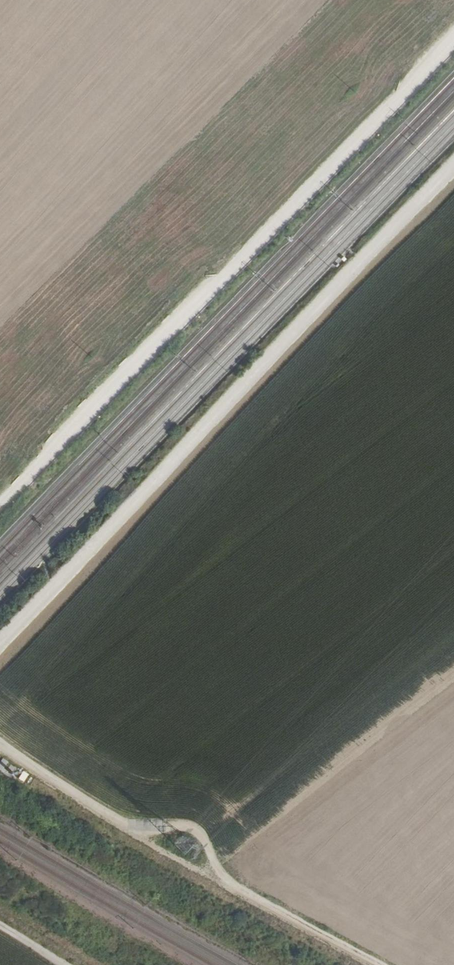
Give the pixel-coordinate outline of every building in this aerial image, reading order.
[(9,763),(2,759),(0,762),(0,770),(4,772),(9,763)]
